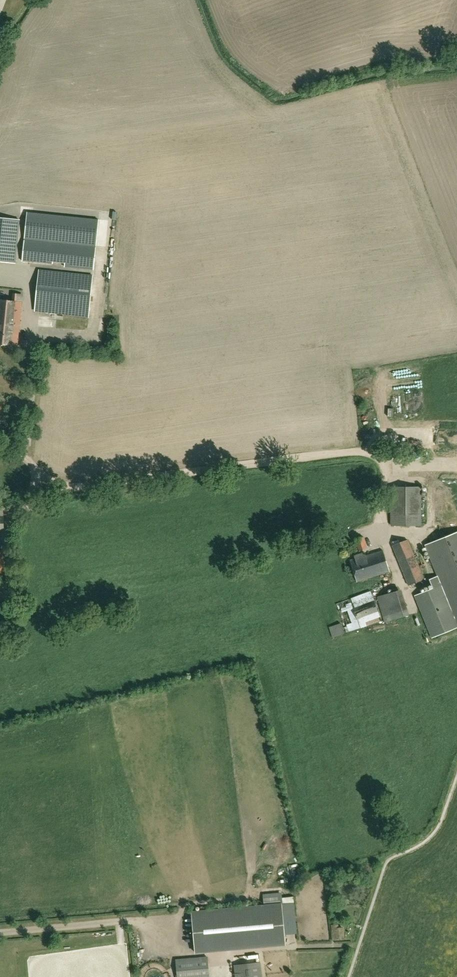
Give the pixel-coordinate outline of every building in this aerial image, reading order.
[(95,245),(96,241),(98,219),(28,211),(25,238),(22,262),(28,262),(29,261),(30,257),(53,259),(52,262),(73,264),(73,267),(93,269),(95,245)] [(20,219),(0,217),(0,259),(16,260),(20,219)] [(88,316),(92,275),(40,270),(35,311),(88,316)] [(21,302),(0,300),(0,344),(17,345),(21,302)] [(399,364),(385,366),(386,378),(391,378),(390,371),(399,370),(399,364)] [(392,525),(421,525),(421,486),(392,487),(392,525)] [(448,631),(456,627),(456,531),(424,545),(438,576),(429,579),(433,588),(431,589),(415,596),(432,637),(448,631)] [(359,550),(367,548),(364,536),(355,539),(359,550)] [(409,585),(424,579),(408,539),(393,545),(409,585)] [(389,571),(382,550),(366,555),(365,552),(354,555),(355,559),(350,560),(357,581),(389,571)] [(14,584),(14,574),(6,574),(6,584),(14,584)] [(346,632),(381,620),(371,591),(336,604),(346,632)] [(413,615),(410,603),(396,605),(394,594),(386,596),(387,603),(385,604),(388,620),(413,615)] [(332,637),(344,633),(341,623),(329,627),(332,637)] [(196,953),(285,945),(281,903),(192,911),(196,953)] [(208,957),(176,959),(178,976),(210,976),(208,957)] [(260,962),(235,965),(236,976),(262,976),(260,962)]
